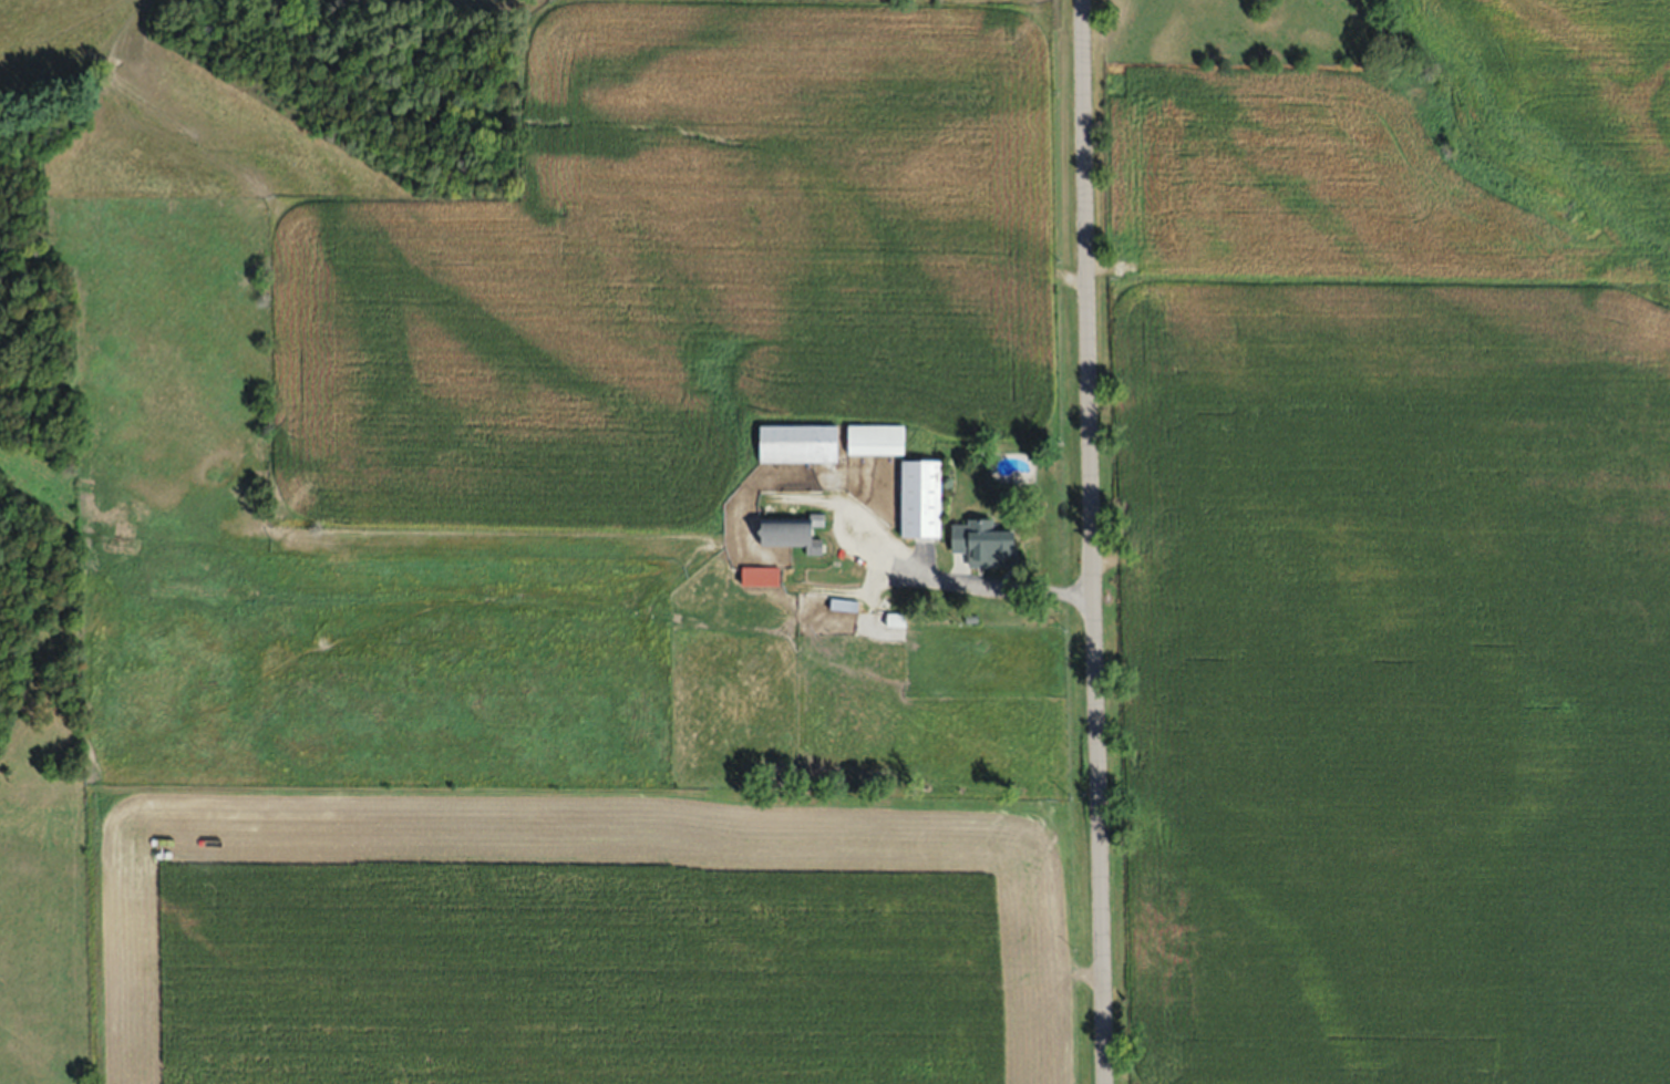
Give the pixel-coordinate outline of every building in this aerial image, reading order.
[(838,461),(838,425),(760,425),(760,461),(838,461)] [(848,454),(905,454),(905,425),(848,425),(848,454)] [(901,535),(941,535),(941,459),(901,459),(901,535)] [(806,544),(806,554),(824,554),(823,535),(815,535),(815,526),(825,525),(824,514),(761,515),(762,544),(806,544)] [(952,555),(1018,556),(1018,529),(993,529),(993,522),(953,521),(952,555)] [(857,599),(831,597),(830,607),(856,609),(857,599)]
